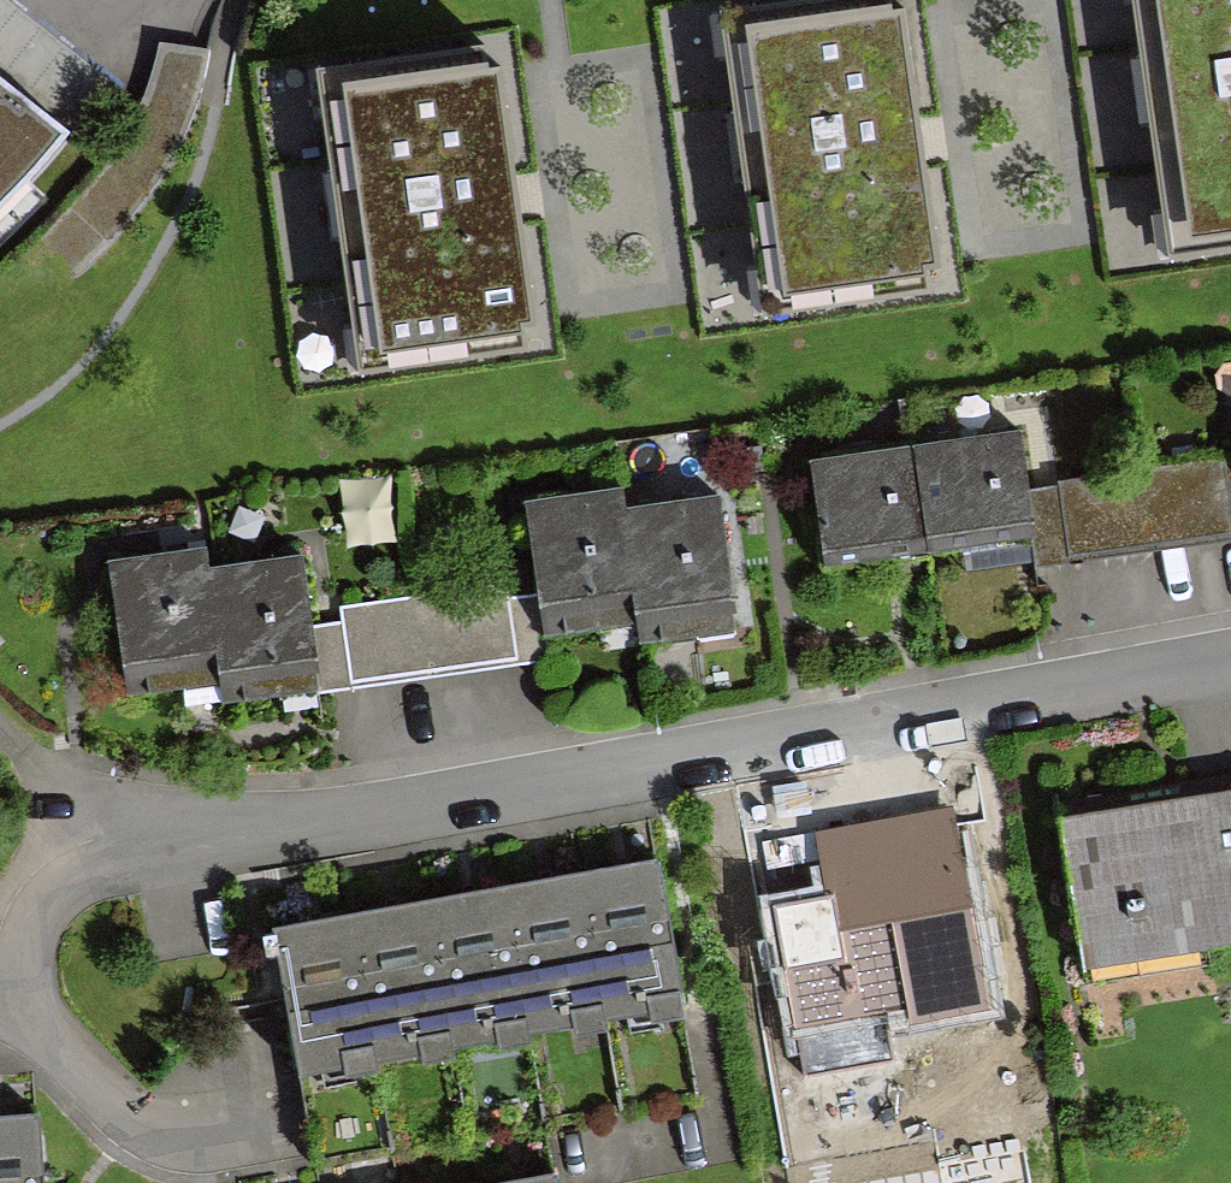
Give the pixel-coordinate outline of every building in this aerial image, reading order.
[(722,14),(764,313),(927,290),(925,271),(939,269),(902,7),(891,8),(890,0),(823,0),(722,14)] [(1169,252),(1230,243),(1230,0),(1133,0),(1169,252)] [(196,145),(218,55),(167,43),(146,133),(196,145)] [(488,49),(321,73),(363,371),(527,348),(524,330),(539,328),(502,65),(490,67),(488,49)] [(68,132),(0,76),(0,205),(68,132)] [(1022,436),(920,450),(935,553),(1037,538),(1022,436)] [(920,450),(817,465),(832,568),(935,553),(920,450)] [(1056,489),(1067,559),(1230,533),(1230,461),(1056,489)] [(631,495),(537,505),(550,640),(645,630),(633,512),(631,495)] [(724,503),(633,512),(645,630),(647,646),(737,637),(724,503)] [(205,553),(110,562),(124,697),(218,688),(207,570),(205,553)] [(297,561),(207,570),(218,688),(220,704),(311,695),(297,561)] [(517,593),(332,623),(344,693),(528,663),(517,593)] [(1068,813),(1095,976),(1230,953),(1230,785),(1068,813)] [(986,1010),(953,823),(832,844),(842,904),(790,913),(812,1041),(986,1010)] [(659,873),(582,887),(608,1030),(685,1016),(659,873)] [(582,887),(505,900),(531,1044),(608,1030),(582,887)] [(505,900),(428,914),(454,1057),(531,1044),(505,900)] [(428,914),(351,928),(377,1071),(454,1057),(428,914)] [(351,928),(274,942),(300,1085),(377,1071),(351,928)] [(0,1125),(0,1182),(42,1182),(37,1122),(0,1125)]
